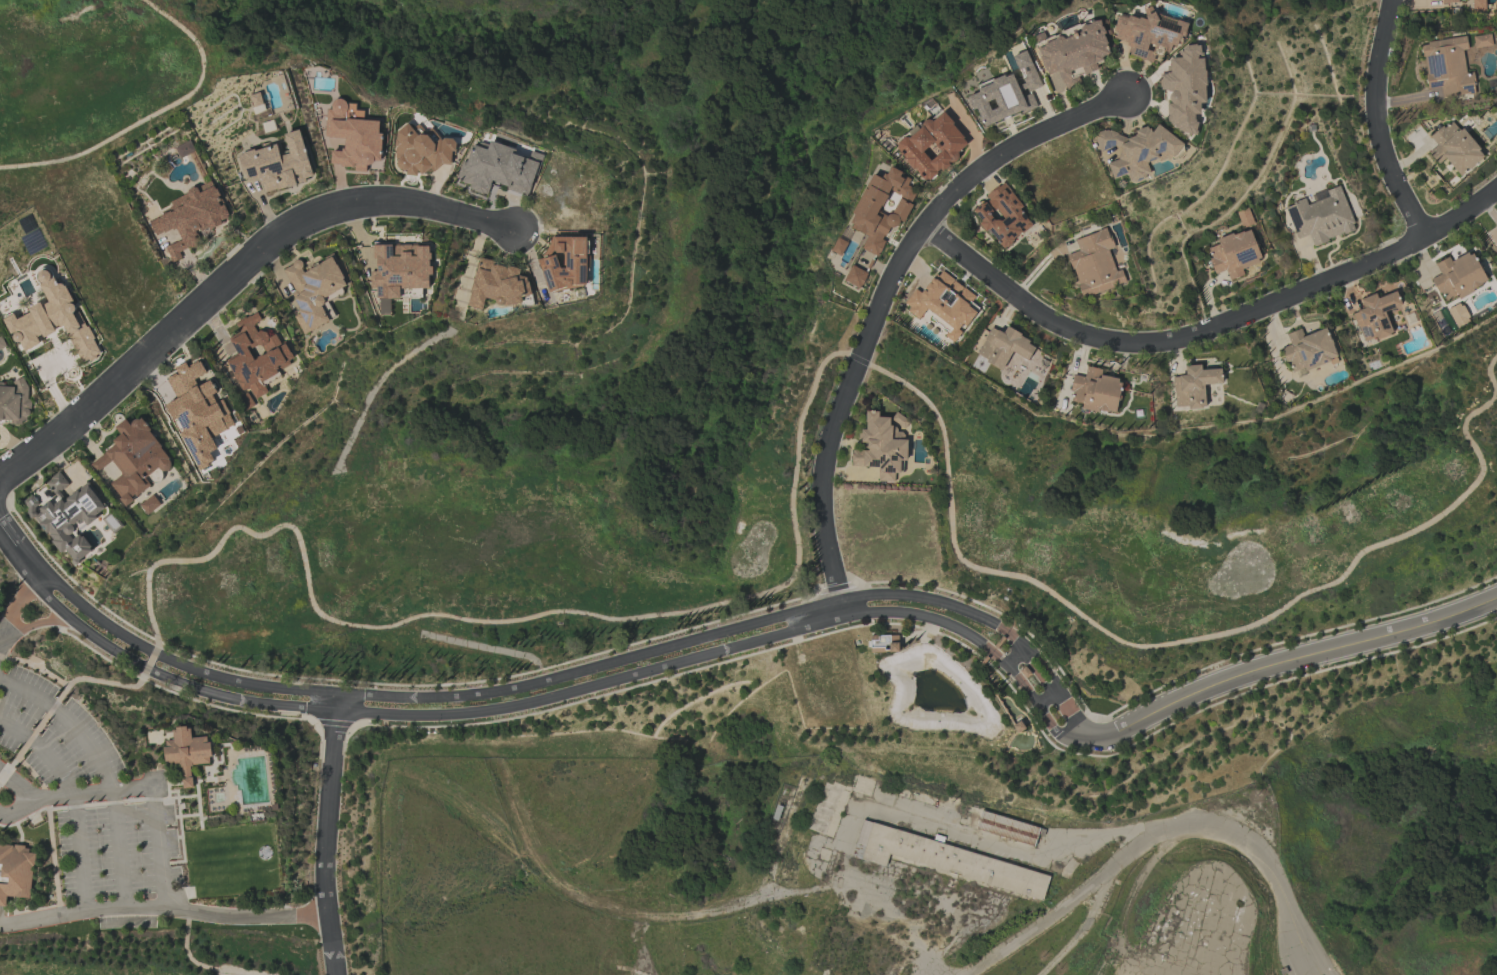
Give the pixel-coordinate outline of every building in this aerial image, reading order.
[(1484,0),(1473,0),(1473,11),(1485,11),(1484,0)] [(1187,24),(1149,10),(1145,21),(1120,13),(1111,37),(1129,43),(1125,53),(1151,62),(1156,48),(1169,53),(1172,45),(1179,47),(1187,24)] [(1110,54),(1101,19),(1091,22),(1063,38),(1061,34),(1044,39),(1036,44),(1040,60),(1046,70),(1047,76),(1048,82),(1055,93),(1066,90),(1080,82),(1071,71),(1081,69),(1084,73),(1098,70),(1096,63),(1110,54)] [(1491,46),(1490,34),(1473,36),(1474,48),(1491,46)] [(1442,98),(1475,94),(1472,73),(1465,73),(1462,50),(1468,49),(1466,37),(1421,43),(1427,89),(1440,87),(1442,98)] [(1203,46),(1179,47),(1180,57),(1169,58),(1169,74),(1159,74),(1160,91),(1167,90),(1169,132),(1197,131),(1196,114),(1201,114),(1200,103),(1206,103),(1203,46)] [(982,128),(1036,107),(1030,91),(1041,87),(1027,50),(1013,55),(1023,83),(1017,85),(1012,72),(977,86),(979,92),(970,95),(982,128)] [(250,95),(253,112),(263,111),(261,93),(250,95)] [(379,171),(383,121),(364,120),(364,111),(356,110),(357,102),(332,100),(331,109),(326,109),(325,137),(345,138),(344,151),(331,150),(330,165),(354,166),(354,169),(379,171)] [(927,183),(970,144),(938,108),(895,148),(927,183)] [(1429,137),(1436,145),(1428,152),(1438,164),(1445,158),(1459,176),(1483,157),(1453,118),(1429,137)] [(1183,144),(1158,124),(1152,131),(1147,126),(1138,129),(1128,142),(1112,129),(1093,134),(1099,153),(1111,149),(1113,155),(1122,152),(1114,161),(1107,163),(1112,179),(1127,174),(1130,184),(1143,180),(1150,172),(1147,163),(1175,154),(1183,144)] [(454,138),(431,136),(431,130),(421,129),(422,127),(396,126),(394,169),(406,169),(405,175),(417,176),(417,167),(453,169),(454,138)] [(263,192),(314,179),(301,129),(284,134),(289,151),(279,153),(277,144),(239,154),(246,181),(259,178),(263,192)] [(175,147),(179,158),(195,152),(190,140),(175,147)] [(542,155),(532,151),(530,155),(540,158),(539,162),(516,154),(517,149),(490,141),(487,149),(472,144),(466,162),(462,160),(455,182),(488,193),(491,184),(529,196),(542,155)] [(873,174),(848,226),(868,235),(862,248),(878,256),(885,241),(883,241),(890,226),(898,230),(917,192),(906,187),(911,178),(889,167),(883,179),(873,174)] [(197,233),(230,220),(214,181),(167,200),(172,212),(148,221),(154,236),(176,227),(181,240),(165,247),(171,262),(181,258),(179,252),(201,244),(197,233)] [(1023,207),(1003,182),(985,196),(987,199),(973,210),(981,221),(981,222),(1002,249),(1032,226),(1020,209),(1023,207)] [(1297,239),(1309,235),(1312,245),(1355,230),(1340,185),(1308,196),(1309,198),(1285,206),(1297,239)] [(1126,284),(1122,269),(1115,271),(1108,249),(1113,248),(1108,229),(1074,239),(1078,251),(1068,254),(1081,297),(1126,284)] [(1214,274),(1226,270),(1229,280),(1244,275),(1242,269),(1261,263),(1250,229),(1216,239),(1218,244),(1206,248),(1214,274)] [(548,293),(563,288),(569,288),(578,285),(588,285),(587,255),(587,253),(587,237),(547,237),(547,257),(538,260),(548,293)] [(431,245),(375,245),(375,271),(369,271),(369,290),(378,290),(378,315),(390,315),(390,299),(401,299),(401,289),(429,289),(429,275),(431,275),(431,245)] [(1435,264),(1440,274),(1431,278),(1443,302),(1457,295),(1458,298),(1487,283),(1471,251),(1450,261),(1448,257),(1435,264)] [(303,334),(329,321),(319,301),(348,287),(333,257),(304,271),(299,261),(281,269),(302,312),(294,316),(303,334)] [(482,310),(484,300),(521,307),(523,295),(527,295),(531,278),(519,275),(521,267),(477,259),(468,308),(482,310)] [(844,281),(860,288),(867,273),(851,265),(844,281)] [(66,282),(57,286),(49,268),(36,274),(48,300),(29,309),(30,313),(16,319),(13,313),(3,318),(14,344),(20,342),(24,352),(41,344),(38,338),(65,326),(82,364),(99,356),(66,282)] [(975,296),(938,269),(921,293),(914,289),(902,306),(920,318),(927,309),(934,314),(930,319),(948,331),(944,336),(954,343),(979,308),(971,302),(975,296)] [(1385,311),(1401,306),(1397,291),(1377,298),(1375,294),(1360,299),(1364,309),(1353,313),(1362,342),(1374,338),(1375,340),(1392,334),(1385,311)] [(1469,322),(1460,302),(1447,309),(1456,328),(1469,322)] [(295,360),(286,342),(281,345),(276,334),(269,337),(266,329),(258,333),(254,324),(261,321),(258,313),(235,323),(240,333),(230,338),(238,356),(227,361),(241,392),(249,388),(254,399),(267,393),(262,382),(278,374),(276,369),(295,360)] [(976,356),(1003,369),(1011,353),(1029,361),(1037,343),(1005,329),(1003,333),(990,327),(976,356)] [(1338,359),(1326,328),(1303,336),(1301,329),(1286,334),(1290,345),(1283,348),(1293,375),(1338,359)] [(164,405),(199,471),(216,462),(211,453),(218,449),(211,437),(235,424),(202,360),(189,367),(185,361),(173,367),(177,374),(166,380),(176,398),(164,405)] [(1172,376),(1175,407),(1187,406),(1187,410),(1205,408),(1204,385),(1222,384),(1221,368),(1201,370),(1200,364),(1185,366),(1185,375),(1172,376)] [(1073,375),(1069,402),(1082,403),(1081,408),(1116,413),(1121,378),(1100,375),(1101,369),(1086,366),(1084,377),(1073,375)] [(11,422),(12,424),(17,425),(29,420),(30,404),(28,401),(29,391),(23,377),(13,382),(13,386),(4,386),(3,383),(0,384),(0,421),(11,422)] [(851,467),(878,467),(878,481),(894,482),(895,473),(901,473),(901,461),(905,461),(907,429),(889,428),(890,417),(878,417),(879,411),(866,411),(865,430),(861,429),(860,448),(851,448),(851,467)] [(174,466),(141,416),(130,424),(126,419),(115,427),(123,438),(88,461),(96,472),(113,461),(122,475),(110,483),(124,505),(152,487),(146,477),(160,468),(163,473),(174,466)] [(108,509),(89,482),(65,499),(60,492),(69,485),(60,472),(46,482),(57,498),(40,510),(30,496),(24,501),(61,554),(66,550),(75,564),(93,551),(79,530),(108,509)] [(160,505),(153,495),(139,504),(146,515),(160,505)] [(870,653),(898,652),(898,635),(870,636),(870,653)] [(190,765),(211,763),(208,736),(191,737),(190,727),(172,729),(173,740),(164,741),(166,767),(181,766),(183,788),(192,787),(190,765)] [(1050,874),(861,821),(851,857),(886,866),(888,857),(1043,900),(1050,874)] [(6,909),(7,896),(30,899),(35,854),(34,854),(24,847),(0,844),(0,908),(6,909)]
